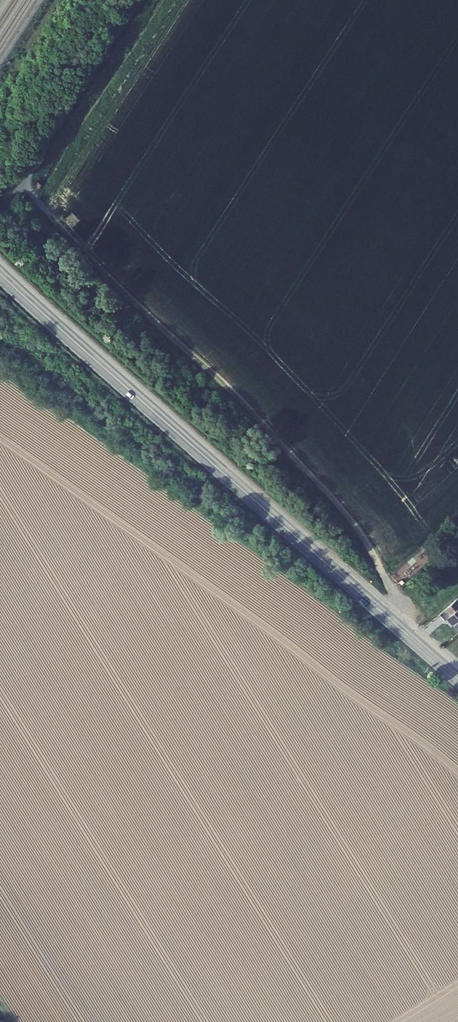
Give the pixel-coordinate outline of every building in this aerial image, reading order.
[(457,630),(457,598),(441,614),(446,621),(448,619),(457,630)]
